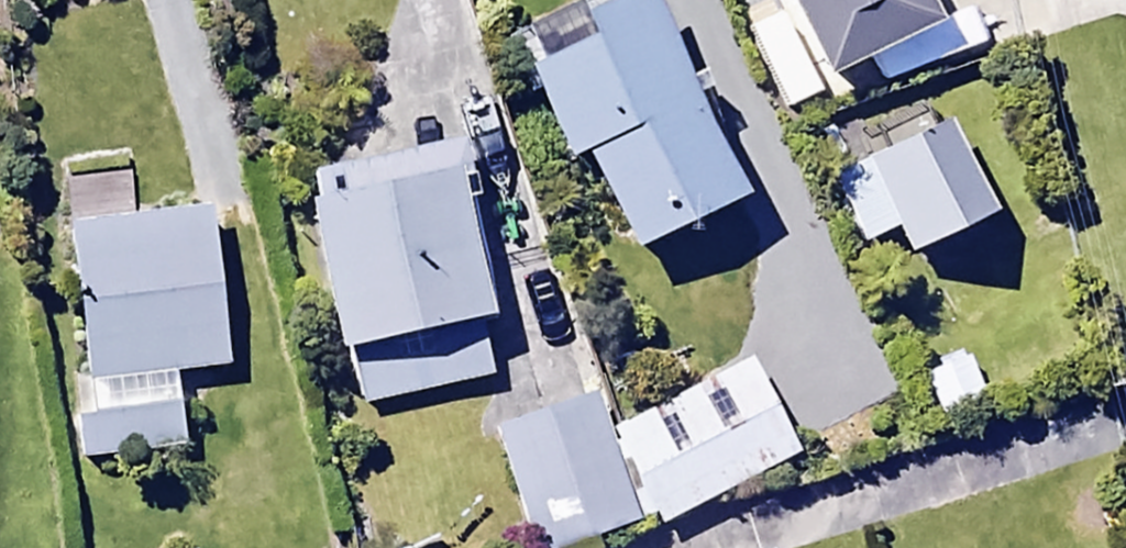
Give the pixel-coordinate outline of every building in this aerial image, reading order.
[(646,0),(568,0),(508,30),(561,136),(587,122),(638,223),(734,175),(646,0)] [(817,49),(917,0),(792,0),(817,49)] [(991,194),(940,96),(851,142),(902,239),(991,194)] [(493,349),(455,122),(299,147),(329,326),(355,322),(363,370),(493,349)] [(210,346),(194,185),(71,197),(92,397),(178,389),(174,350),(210,346)] [(791,423),(745,336),(613,406),(659,493),(791,423)] [(569,369),(472,411),(525,534),(623,491),(569,369)] [(701,547),(773,547),(767,528),(701,547)] [(504,547),(535,547),(532,538),(504,547)]
